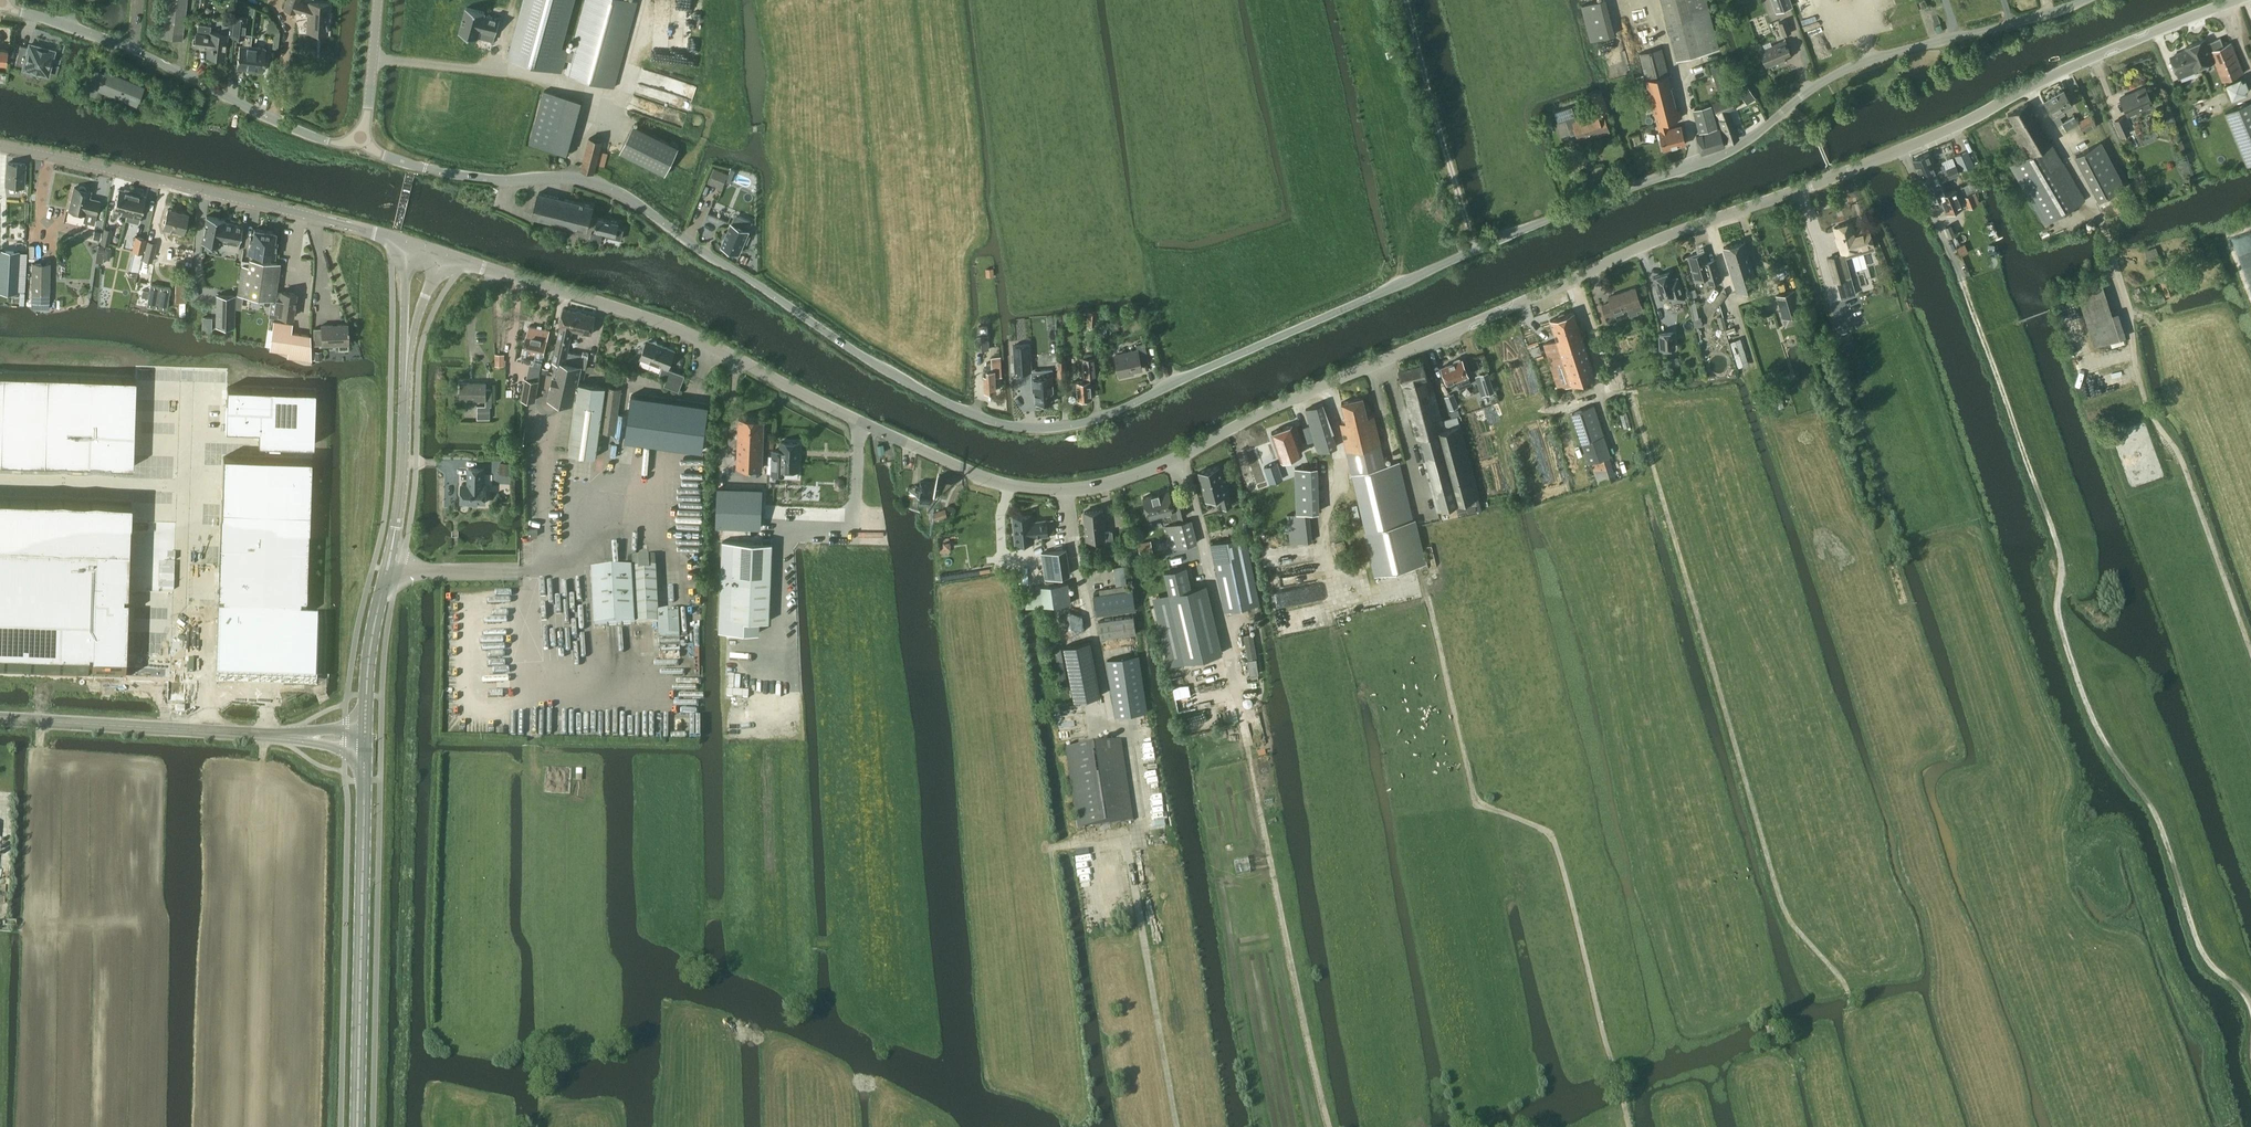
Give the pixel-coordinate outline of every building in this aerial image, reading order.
[(187,0),(166,0),(162,39),(182,40),(187,0)] [(330,17),(328,16),(329,5),(309,3),(309,6),(297,2),(298,0),(287,0),(284,9),(294,13),(295,11),(308,15),(307,32),(327,33),(328,22),(329,20),(330,17)] [(566,60),(566,59),(566,58),(569,49),(559,47),(572,0),(525,0),(510,57),(562,71),(563,71),(566,60)] [(637,2),(628,0),(586,0),(572,50),(569,49),(566,58),(566,59),(566,60),(569,61),(566,75),(614,88),(637,2)] [(1579,5),(1587,40),(1613,34),(1605,0),(1601,0),(1579,5)] [(1719,47),(1706,0),(1661,0),(1676,58),(1719,47)] [(1776,12),(1792,7),(1789,0),(1772,0),(1776,12)] [(466,9),(459,34),(480,40),(483,30),(496,33),(500,19),(487,16),(487,15),(466,9)] [(232,36),(232,37),(243,39),(242,46),(239,45),(236,69),(262,72),(265,49),(250,47),(252,33),(244,32),(246,17),(234,15),(234,22),(232,36)] [(1778,22),(1783,35),(1791,32),(1787,19),(1778,22)] [(227,35),(232,36),(234,22),(228,21),(226,34),(209,32),(210,26),(198,25),(197,33),(195,33),(194,47),(207,49),(206,56),(224,58),(227,35)] [(2206,39),(2194,44),(2202,66),(2215,61),(2223,81),(2229,79),(2230,81),(2228,82),(2233,97),(2248,92),(2242,76),(2239,78),(2238,75),(2243,73),(2231,42),(2224,45),(2221,38),(2208,43),(2206,39)] [(1766,65),(1791,56),(1786,40),(1761,49),(1766,65)] [(51,60),(54,50),(29,44),(28,47),(20,45),(15,63),(23,66),(23,69),(31,71),(31,73),(38,73),(47,75),(50,66),(53,61),(51,60)] [(2202,66),(2194,44),(2186,46),(2187,49),(2171,56),(2179,78),(2197,71),(2196,69),(2202,66)] [(1665,149),(1686,144),(1681,125),(1669,128),(1667,121),(1681,117),(1679,109),(1677,110),(1662,48),(1641,53),(1665,149)] [(1710,66),(1718,88),(1730,84),(1723,62),(1710,66)] [(135,104),(142,89),(105,72),(104,75),(96,71),(87,93),(99,98),(102,90),(135,104)] [(1746,87),(1743,90),(1751,101),(1755,98),(1748,87),(1746,87)] [(2129,115),(2151,105),(2144,87),(2121,97),(2129,115)] [(2053,117),(2072,105),(2062,89),(2044,101),(2053,117)] [(581,101),(544,91),(530,143),(567,154),(581,101)] [(1591,95),(1597,113),(1576,120),(1572,107),(1556,112),(1559,122),(1566,119),(1571,134),(1577,132),(1580,140),(1608,130),(1601,112),(1608,110),(1602,91),(1591,95)] [(1729,116),(1727,111),(1735,108),(1730,96),(1714,103),(1718,114),(1720,119),(1719,119),(1727,142),(1738,138),(1730,115),(1729,116)] [(2011,165),(2023,185),(2044,222),(2084,200),(2028,102),(2006,114),(2029,155),(2011,165)] [(1712,104),(1693,109),(1698,132),(1717,128),(1712,104)] [(2226,114),(2247,166),(2250,164),(2250,104),(2226,114)] [(2121,136),(2129,132),(2122,117),(2114,121),(2121,136)] [(2089,121),(2081,126),(2084,132),(2093,127),(2093,128),(2097,126),(2091,118),(2088,120),(2089,121)] [(678,148),(633,125),(620,152),(665,174),(678,148)] [(1701,155),(1725,146),(1718,128),(1694,137),(1701,155)] [(1637,134),(1628,137),(1630,147),(1640,144),(1637,134)] [(590,138),(582,169),(594,173),(602,141),(590,138)] [(2076,155),(2091,185),(2099,200),(2124,187),(2100,143),(2076,155)] [(1968,152),(1955,157),(1961,170),(1973,164),(1968,152)] [(1945,169),(1945,168),(1943,164),(1935,167),(1929,153),(1913,159),(1921,178),(1941,170),(1945,169)] [(6,184),(14,185),(24,185),(25,164),(8,163),(6,184)] [(1956,164),(1921,178),(1925,189),(1941,183),(1940,181),(1959,174),(1956,164)] [(707,182),(713,185),(719,187),(721,185),(726,172),(714,167),(707,182)] [(730,170),(725,182),(729,183),(735,171),(735,170),(731,169),(730,170)] [(1956,189),(1945,193),(1941,183),(1925,189),(1930,200),(1937,197),(1939,202),(1941,201),(1946,212),(1962,205),(1956,189)] [(90,191),(86,190),(86,189),(85,188),(84,187),(83,186),(82,186),(81,186),(80,186),(79,187),(78,187),(78,188),(74,187),(68,210),(84,214),(85,211),(95,213),(99,200),(88,198),(90,191)] [(119,212),(126,214),(133,189),(124,187),(124,190),(119,189),(114,210),(113,210),(112,215),(116,217),(119,212)] [(133,189),(126,214),(134,215),(134,221),(138,222),(140,216),(139,216),(145,195),(140,194),(141,191),(133,189)] [(1971,192),(1964,195),(1969,207),(1976,204),(1971,192)] [(539,193),(533,219),(587,232),(589,223),(590,217),(593,206),(566,199),(539,193)] [(163,226),(183,231),(188,214),(168,208),(163,226)] [(219,245),(224,222),(224,220),(225,219),(206,215),(206,216),(201,241),(219,245)] [(731,223),(727,232),(724,231),(722,236),(725,237),(721,245),(739,253),(744,242),(747,243),(750,235),(747,234),(752,222),(737,216),(736,220),(733,219),(731,223)] [(590,217),(589,223),(596,225),(595,230),(597,230),(596,233),(592,232),(590,239),(601,241),(603,234),(600,234),(600,231),(607,233),(606,236),(621,239),(623,229),(617,228),(618,222),(598,217),(597,219),(590,217)] [(242,225),(224,222),(219,245),(229,247),(229,249),(237,251),(242,225)] [(1862,250),(1874,247),(1869,229),(1854,233),(1852,223),(1835,227),(1841,253),(1861,248),(1862,250)] [(1949,237),(1953,235),(1950,225),(1945,227),(1949,237)] [(108,243),(111,230),(104,228),(100,241),(108,243)] [(250,238),(248,252),(251,253),(250,259),(260,261),(265,231),(254,229),(253,238),(250,238)] [(100,240),(102,232),(94,231),(93,238),(100,240)] [(265,231),(260,261),(270,262),(271,256),(274,256),(277,242),(274,241),(275,233),(265,231)] [(142,251),(145,238),(135,236),(132,249),(142,251)] [(157,243),(147,240),(142,259),(152,261),(157,243)] [(1736,290),(1758,284),(1745,240),(1723,247),(1736,290)] [(1965,243),(1956,247),(1959,254),(1962,253),(1962,255),(1968,252),(1965,243)] [(97,261),(103,262),(105,247),(98,247),(97,261)] [(2156,247),(2145,250),(2148,260),(2159,256),(2156,247)] [(1,250),(0,271),(0,291),(19,291),(21,251),(1,250)] [(1708,283),(1721,279),(1717,264),(1710,266),(1705,251),(1688,256),(1695,279),(1706,275),(1708,283)] [(1839,256),(1839,254),(1829,257),(1841,299),(1856,294),(1844,254),(1839,256)] [(239,280),(237,293),(271,298),(272,298),(269,313),(279,314),(292,316),(293,311),(295,312),(296,304),(294,304),(296,293),(281,291),(281,293),(275,293),(279,270),(280,264),(270,262),(260,261),(250,259),(249,259),(248,266),(241,265),(239,280)] [(49,276),(42,276),(43,263),(32,262),(31,290),(31,302),(49,302),(49,290),(49,276)] [(986,277),(994,276),(993,266),(985,267),(986,277)] [(1653,277),(1661,299),(1670,296),(1672,303),(1684,299),(1677,277),(1671,279),(1669,272),(1653,277)] [(2160,282),(2165,296),(2175,292),(2170,278),(2160,282)] [(187,294),(186,294),(186,286),(188,286),(188,280),(175,280),(175,302),(186,303),(187,294)] [(166,309),(170,287),(150,283),(149,290),(142,289),(141,296),(148,297),(146,305),(166,309)] [(1608,296),(1610,301),(1602,304),(1607,321),(1616,319),(1615,314),(1623,311),(1622,309),(1627,307),(1630,315),(1637,313),(1636,310),(1641,308),(1635,287),(1608,296)] [(1783,317),(1800,312),(1794,290),(1776,295),(1783,317)] [(2156,295),(2159,303),(2166,300),(2162,292),(2156,295)] [(234,327),(235,296),(217,296),(216,326),(234,327)] [(553,360),(557,361),(565,362),(567,351),(572,330),(571,329),(575,311),(565,309),(560,327),(561,327),(553,360)] [(571,329),(572,330),(590,334),(595,316),(582,313),(581,311),(577,310),(576,311),(575,311),(571,329)] [(1087,324),(1097,325),(1097,311),(1088,310),(1087,324)] [(1558,387),(1595,375),(1574,312),(1550,319),(1557,339),(1544,343),(1558,387)] [(1717,317),(1720,328),(1726,327),(1723,315),(1717,317)] [(274,321),(270,348),(288,351),(287,356),(297,358),(311,360),(310,335),(301,334),(291,332),(292,324),(274,321)] [(321,328),(313,328),(314,344),(322,343),(322,344),(339,343),(348,343),(348,340),(347,324),(321,325),(321,328)] [(524,350),(536,353),(533,366),(541,367),(544,355),(549,330),(529,326),(524,350)] [(975,350),(989,349),(988,328),(974,329),(975,350)] [(1658,331),(1659,348),(1676,347),(1674,329),(1658,331)] [(667,376),(664,384),(679,390),(685,374),(667,368),(674,350),(658,343),(657,343),(656,339),(643,344),(644,348),(640,358),(662,367),(660,374),(667,376)] [(1736,340),(1730,342),(1738,368),(1744,366),(1736,340)] [(1141,362),(1148,361),(1145,343),(1136,344),(1137,349),(1116,354),(1120,375),(1129,374),(1129,371),(1142,369),(1141,362)] [(1013,345),(1015,372),(1032,371),(1030,344),(1013,345)] [(581,365),(581,366),(585,367),(586,362),(588,356),(567,351),(565,362),(581,365)] [(1077,380),(1072,381),(1073,392),(1078,391),(1078,398),(1091,397),(1090,380),(1089,380),(1089,375),(1098,374),(1096,356),(1094,356),(1093,353),(1092,352),(1085,353),(1084,354),(1084,357),(1082,357),(1083,370),(1084,380),(1077,380)] [(588,356),(586,362),(594,364),(596,355),(588,353),(588,356)] [(995,375),(1002,375),(1001,356),(991,357),(992,362),(987,362),(987,366),(985,367),(985,370),(984,370),(985,391),(996,390),(995,375)] [(1677,357),(1670,359),(1673,366),(1679,364),(1680,363),(1677,357)] [(1453,362),(1441,367),(1447,383),(1456,379),(1459,388),(1471,384),(1462,359),(1461,359),(1459,360),(1458,358),(1453,360),(1453,362)] [(1066,360),(1058,360),(1058,382),(1067,382),(1066,360)] [(572,403),(581,366),(581,365),(565,362),(557,361),(549,398),(572,403)] [(1434,508),(1479,497),(1460,425),(1444,429),(1432,384),(1429,385),(1423,363),(1399,369),(1434,508)] [(1034,376),(1035,402),(1054,401),(1052,369),(1038,370),(1039,376),(1034,376)] [(1488,373),(1479,375),(1485,395),(1494,392),(1488,373)] [(0,374),(0,455),(141,456),(141,374),(0,374)] [(521,397),(535,399),(539,381),(531,380),(526,379),(521,397)] [(461,382),(461,399),(485,400),(485,389),(485,382),(461,382)] [(313,383),(211,383),(211,418),(286,418),(286,432),(313,432),(313,383)] [(605,387),(579,383),(570,453),(596,457),(605,387)] [(620,389),(608,387),(602,430),(615,432),(620,389)] [(478,405),(477,418),(490,419),(490,405),(491,405),(491,400),(491,389),(485,389),(485,400),(485,405),(478,405)] [(1453,393),(1444,397),(1448,410),(1458,406),(1453,393)] [(631,394),(625,438),(702,448),(707,404),(631,394)] [(1780,395),(1774,397),(1778,409),(1784,407),(1780,395)] [(1346,422),(1340,423),(1378,574),(1423,563),(1421,548),(1399,461),(1386,465),(1374,414),(1367,416),(1363,397),(1341,402),(1346,422)] [(1310,426),(1315,440),(1318,451),(1338,445),(1336,437),(1324,403),(1305,409),(1310,426)] [(1609,455),(1610,455),(1594,405),(1572,411),(1582,442),(1588,462),(1591,461),(1597,484),(1616,478),(1609,455)] [(737,466),(743,466),(762,467),(764,417),(739,416),(737,466)] [(1282,460),(1302,452),(1292,424),(1271,432),(1282,460)] [(1308,443),(1315,440),(1310,426),(1303,429),(1308,443)] [(799,470),(800,442),(781,441),(780,450),(773,450),(772,473),(780,473),(780,469),(799,470)] [(226,460),(217,679),(309,681),(310,622),(302,621),(305,465),(226,460)] [(1280,471),(1276,461),(1264,466),(1268,475),(1280,471)] [(513,475),(513,463),(500,463),(499,475),(513,475)] [(1199,471),(1206,499),(1220,495),(1223,507),(1232,505),(1225,479),(1223,480),(1219,466),(1199,471)] [(1295,468),(1296,482),(1318,481),(1317,467),(1295,468)] [(468,484),(461,484),(461,502),(469,502),(469,504),(477,504),(477,502),(485,502),(486,485),(483,485),(484,468),(468,468),(468,484)] [(936,489),(936,483),(921,481),(921,486),(917,486),(916,492),(920,494),(919,497),(935,499),(935,498),(938,498),(939,490),(936,489)] [(719,486),(717,524),(760,525),(762,502),(762,488),(719,486)] [(1149,516),(1171,511),(1173,518),(1187,515),(1183,501),(1172,504),(1169,491),(1144,497),(1149,516)] [(0,494),(0,655),(139,655),(139,494),(0,494)] [(935,520),(947,516),(946,511),(945,508),(933,512),(934,516),(935,520)] [(1106,549),(1115,548),(1113,530),(1105,531),(1103,509),(1084,511),(1087,539),(1105,537),(1106,549)] [(1287,514),(1290,543),(1313,541),(1310,512),(1287,514)] [(1033,536),(1047,535),(1046,520),(1031,522),(1031,515),(1013,516),(1015,542),(1033,541),(1033,536)] [(1171,548),(1197,541),(1191,519),(1166,526),(1171,548)] [(1225,611),(1259,603),(1245,535),(1211,543),(1225,611)] [(759,632),(759,620),(769,620),(772,542),(722,540),(719,630),(759,632)] [(1151,541),(1138,544),(1141,555),(1153,552),(1151,541)] [(1066,549),(1040,553),(1043,577),(1070,573),(1066,549)] [(1119,556),(1120,564),(1127,563),(1126,555),(1119,556)] [(679,611),(658,612),(655,557),(632,559),(636,625),(659,624),(660,637),(680,636),(679,611)] [(1186,567),(1165,572),(1185,661),(1222,653),(1206,585),(1191,589),(1186,567)] [(635,626),(632,569),(591,571),(594,628),(635,626)] [(1068,582),(1033,587),(1024,588),(1027,608),(1035,607),(1071,602),(1068,582)] [(1133,590),(1094,596),(1097,615),(1133,609),(1136,609),(1133,590)] [(1134,614),(1098,619),(1101,639),(1137,633),(1134,614)] [(1244,635),(1248,658),(1257,657),(1253,633),(1244,635)] [(1075,701),(1101,696),(1090,641),(1064,646),(1075,701)] [(1116,716),(1146,712),(1138,655),(1107,660),(1116,716)] [(1248,659),(1249,674),(1258,673),(1256,658),(1248,659)] [(1078,829),(1133,821),(1121,740),(1066,749),(1078,829)]
